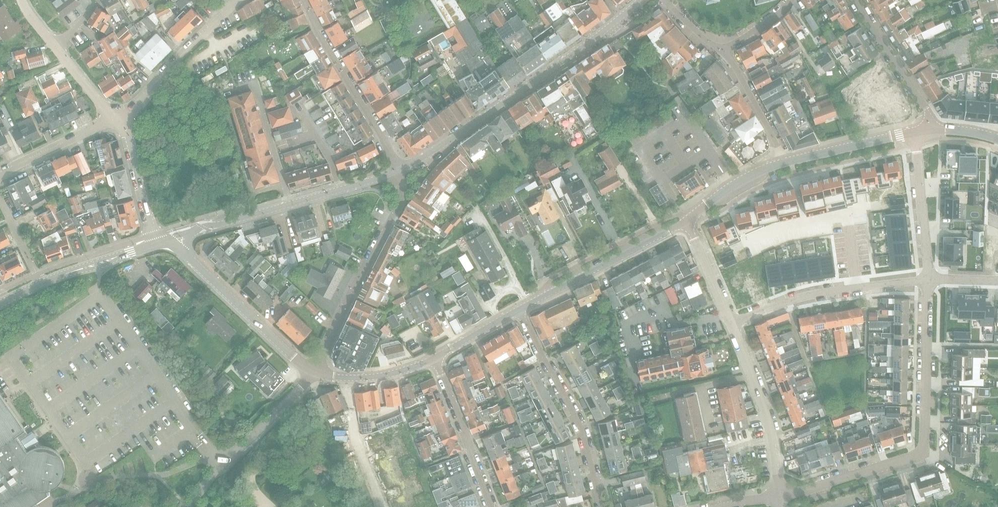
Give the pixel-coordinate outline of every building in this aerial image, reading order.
[(54,6),(62,17),(71,10),(63,0),(51,0),(50,1),(54,6)] [(78,0),(63,0),(71,10),(80,3),(78,0)] [(110,13),(117,9),(122,18),(124,17),(126,22),(130,20),(127,15),(119,0),(103,0),(110,13)] [(149,4),(146,0),(138,0),(139,1),(135,3),(138,10),(149,4)] [(255,0),(252,0),(248,3),(253,14),(260,10),(255,0)] [(260,10),(266,7),(263,0),(255,0),(260,10)] [(288,19),(303,12),(298,0),(281,0),(288,19)] [(314,8),(328,1),(328,0),(310,0),(314,8)] [(336,4),(333,0),(330,0),(328,1),(314,8),(317,14),(336,4)] [(472,72),(477,81),(476,81),(488,99),(508,84),(502,75),(500,76),(494,68),(496,67),(461,9),(455,0),(440,0),(468,44),(465,45),(466,46),(455,52),(462,63),(466,61),(472,72)] [(582,33),(611,11),(603,0),(589,0),(588,1),(587,0),(586,0),(584,2),(570,5),(571,5),(571,6),(564,8),(571,17),(582,33)] [(822,6),(826,11),(832,7),(833,7),(838,4),(837,2),(839,0),(827,0),(828,2),(822,6)] [(826,11),(831,19),(836,16),(837,15),(838,16),(849,9),(843,0),(839,0),(837,2),(838,4),(833,7),(832,7),(826,11)] [(868,1),(875,12),(888,4),(886,2),(888,1),(889,2),(893,0),(868,0),(868,1)] [(967,0),(959,0),(953,2),(957,14),(970,8),(967,0)] [(543,10),(539,13),(547,24),(550,22),(552,25),(553,26),(555,29),(556,29),(566,44),(580,35),(582,33),(571,17),(564,8),(561,9),(556,1),(543,10)] [(253,14),(248,3),(243,6),(248,16),(253,14)] [(373,21),(367,9),(364,3),(348,12),(351,18),(353,24),(343,31),(337,20),(325,28),(335,45),(357,31),(373,21)] [(154,11),(157,17),(171,9),(166,4),(154,11)] [(336,4),(317,14),(323,25),(342,15),(341,13),(339,14),(337,11),(334,13),(331,7),(336,4)] [(794,13),(797,11),(792,4),(790,9),(784,16),(793,29),(796,33),(798,31),(796,29),(802,26),(800,23),(794,13)] [(898,11),(895,6),(890,9),(888,4),(875,12),(879,19),(881,22),(898,11)] [(10,16),(3,5),(0,7),(0,19),(2,18),(4,21),(10,16)] [(105,23),(110,15),(97,6),(87,21),(104,32),(108,25),(105,23)] [(248,16),(243,6),(238,10),(243,19),(248,16)] [(184,10),(178,16),(180,19),(190,29),(202,17),(192,7),(186,13),(184,10)] [(888,33),(897,28),(896,25),(910,17),(904,7),(898,11),(881,22),(888,33)] [(497,8),(489,13),(497,26),(506,21),(497,8)] [(662,9),(640,25),(646,33),(645,34),(664,63),(687,38),(674,23),(662,9)] [(837,15),(836,16),(845,29),(857,21),(849,9),(838,16),(837,15)] [(148,14),(140,19),(151,30),(157,24),(157,23),(159,21),(154,11),(148,15),(148,14)] [(288,19),(283,21),(285,25),(289,23),(293,30),(308,23),(303,12),(288,19)] [(480,30),(490,24),(483,12),(473,19),(480,30)] [(810,12),(804,16),(813,30),(819,26),(810,12)] [(506,21),(498,26),(495,28),(499,34),(502,39),(512,53),(514,51),(517,55),(516,56),(527,71),(547,57),(537,42),(536,42),(533,37),(524,24),(517,13),(506,21)] [(0,19),(0,33),(4,38),(20,27),(18,24),(16,25),(10,16),(4,21),(2,18),(0,19)] [(385,17),(379,20),(385,32),(391,29),(385,17)] [(190,29),(180,19),(168,30),(178,40),(190,29)] [(781,19),(771,26),(781,40),(786,48),(789,46),(783,39),(790,34),(781,19)] [(943,22),(938,24),(926,30),(921,32),(922,32),(924,38),(946,28),(943,22)] [(831,41),(836,38),(829,28),(826,24),(822,26),(825,31),(824,31),(829,39),(831,41)] [(111,33),(99,40),(104,49),(99,52),(103,60),(106,58),(109,62),(111,61),(110,60),(118,55),(120,54),(125,64),(123,65),(127,71),(135,66),(124,48),(118,37),(128,28),(125,25),(115,33),(114,31),(111,33)] [(128,30),(119,38),(124,47),(129,44),(127,39),(132,35),(137,31),(133,25),(128,30)] [(547,57),(566,44),(556,29),(555,29),(553,26),(552,25),(533,37),(536,42),(537,42),(547,57)] [(637,38),(645,34),(646,33),(640,25),(632,30),(637,38)] [(918,25),(907,31),(904,27),(899,30),(897,28),(888,33),(894,44),(909,35),(914,33),(915,35),(922,32),(921,32),(918,25)] [(779,42),(786,52),(788,51),(786,48),(781,40),(771,26),(761,32),(771,47),(779,42)] [(854,46),(868,38),(860,27),(847,35),(854,46)] [(306,51),(319,43),(311,29),(296,38),(302,48),(304,48),(306,51)] [(146,43),(159,56),(169,46),(157,33),(146,43)] [(819,36),(823,43),(829,39),(825,33),(819,36)] [(894,44),(899,53),(914,44),(919,41),(916,35),(915,35),(914,33),(909,35),(894,44)] [(336,47),(342,57),(357,48),(358,49),(359,49),(360,48),(353,36),(336,47)] [(393,49),(398,47),(393,37),(388,40),(393,49)] [(136,53),(149,66),(159,56),(146,43),(141,38),(135,43),(140,49),(136,53)] [(672,75),(683,64),(687,60),(698,49),(687,38),(664,63),(672,75)] [(748,44),(753,54),(765,48),(759,38),(748,44)] [(836,38),(831,41),(829,39),(826,42),(831,49),(839,44),(836,38)] [(868,38),(854,46),(852,47),(858,57),(852,61),(856,67),(872,56),(872,55),(875,53),(876,50),(868,38)] [(584,100),(582,96),(591,89),(585,80),(598,72),(602,77),(609,73),(611,76),(615,76),(622,71),(623,68),(621,65),(624,62),(615,47),(617,46),(614,40),(609,43),(565,71),(571,81),(574,85),(581,96),(584,100)] [(929,44),(931,49),(941,45),(938,40),(929,44)] [(786,48),(788,51),(791,55),(798,51),(800,55),(804,52),(802,48),(797,41),(789,46),(786,48)] [(319,43),(306,51),(304,53),(306,57),(308,56),(309,58),(307,59),(310,63),(325,53),(319,43)] [(412,51),(416,60),(431,52),(426,43),(412,51)] [(753,54),(748,44),(737,49),(744,63),(755,58),(753,54)] [(914,44),(899,53),(905,62),(906,62),(921,54),(914,44)] [(945,49),(947,59),(967,54),(964,44),(945,49)] [(90,67),(101,60),(92,45),(81,52),(90,67)] [(26,55),(24,48),(11,51),(13,58),(20,56),(24,68),(45,63),(42,51),(26,55)] [(342,57),(349,67),(364,57),(359,49),(358,49),(357,48),(342,57)] [(760,66),(748,72),(757,87),(778,76),(783,73),(778,76),(776,72),(783,69),(783,68),(793,63),(791,61),(800,55),(798,51),(792,55),(778,63),(763,71),(760,66)] [(775,58),(778,63),(792,55),(791,55),(788,51),(786,52),(775,58)] [(421,69),(436,61),(431,52),(416,60),(421,69)] [(298,70),(293,73),(297,79),(302,76),(315,68),(318,72),(332,64),(325,53),(310,63),(298,70)] [(906,62),(914,74),(930,64),(935,61),(932,57),(928,59),(923,53),(921,54),(906,62)] [(967,54),(947,59),(949,69),(969,64),(967,54)] [(502,75),(508,84),(524,73),(513,55),(496,67),(494,68),(500,76),(502,75)] [(830,67),(834,64),(828,55),(819,61),(824,68),(828,65),(830,67)] [(392,74),(405,66),(399,56),(386,64),(392,74)] [(364,57),(349,67),(357,80),(372,70),(364,57)] [(703,81),(699,83),(704,90),(712,85),(718,94),(735,84),(724,67),(716,59),(703,73),(707,78),(703,81)] [(879,59),(860,72),(868,84),(887,72),(879,59)] [(703,81),(687,60),(683,64),(688,70),(684,73),(686,77),(676,83),(681,92),(699,83),(703,81)] [(914,74),(921,86),(936,76),(938,75),(933,68),(938,65),(935,61),(930,64),(914,74)] [(332,64),(318,72),(316,73),(322,83),(318,85),(321,90),(340,78),(332,64)] [(452,79),(456,76),(451,69),(447,71),(442,64),(436,68),(441,77),(448,72),(452,79)] [(662,82),(671,76),(664,65),(655,71),(662,82)] [(265,69),(271,79),(276,76),(270,66),(265,69)] [(284,79),(287,77),(282,69),(278,71),(284,79)] [(370,101),(390,89),(378,69),(358,81),(370,101)] [(571,81),(565,71),(537,89),(546,104),(545,105),(546,107),(547,106),(550,112),(551,112),(555,119),(556,120),(572,110),(576,115),(582,126),(595,118),(584,100),(581,96),(574,85),(571,81)] [(129,74),(124,78),(122,76),(116,80),(112,74),(111,75),(109,72),(104,75),(106,78),(98,83),(106,95),(120,86),(119,85),(121,84),(124,88),(134,82),(129,74)] [(477,81),(472,72),(463,77),(463,76),(458,79),(463,89),(465,88),(476,107),(488,99),(476,81),(477,81)] [(887,72),(868,84),(875,96),(895,84),(887,72)] [(762,98),(789,84),(783,73),(778,76),(757,87),(762,98)] [(431,74),(421,80),(424,85),(434,79),(431,74)] [(800,78),(810,97),(815,94),(805,75),(800,78)] [(932,102),(943,95),(933,79),(937,77),(936,76),(921,86),(922,86),(932,102)] [(17,93),(23,106),(26,113),(33,110),(30,103),(36,100),(30,87),(37,83),(34,77),(21,83),(22,87),(19,88),(20,91),(17,93)] [(70,86),(67,80),(56,85),(52,77),(40,83),(48,97),(70,86)] [(341,80),(322,92),(330,105),(350,93),(341,80)] [(380,118),(391,111),(396,108),(392,101),(408,90),(411,88),(407,81),(371,103),(380,118)] [(717,107),(728,99),(734,108),(729,111),(730,112),(721,117),(735,139),(741,135),(743,139),(763,126),(740,91),(735,84),(718,94),(710,99),(697,109),(693,104),(690,107),(693,111),(702,122),(708,118),(706,115),(717,107)] [(762,98),(768,110),(795,96),(789,84),(762,98)] [(875,96),(873,97),(876,102),(880,99),(885,107),(901,97),(901,98),(903,96),(895,84),(875,96)] [(292,103),(303,97),(297,87),(284,95),(287,100),(289,99),(292,103)] [(43,110),(52,128),(79,114),(74,106),(77,105),(70,90),(58,97),(60,101),(52,105),(50,101),(42,106),(44,110),(43,110)] [(270,180),(278,178),(251,90),(229,97),(255,185),(262,183),(262,184),(271,181),(270,180)] [(130,95),(127,91),(121,95),(124,99),(130,95)] [(442,94),(446,100),(450,97),(447,91),(442,94)] [(533,92),(522,100),(531,114),(534,118),(536,121),(545,116),(551,112),(550,112),(547,106),(546,107),(545,105),(543,107),(533,92)] [(868,101),(863,92),(860,94),(865,103),(868,101)] [(338,118),(357,106),(350,93),(330,105),(338,118)] [(453,100),(464,116),(475,108),(464,93),(453,100)] [(943,95),(932,102),(941,116),(945,117),(946,113),(955,98),(950,97),(947,93),(943,95)] [(775,122),(801,109),(802,109),(795,96),(768,110),(775,122)] [(267,106),(275,104),(273,97),(265,99),(267,106)] [(885,107),(883,108),(890,119),(896,114),(897,116),(902,113),(901,112),(907,107),(901,98),(901,97),(885,107)] [(823,117),(835,113),(829,98),(809,105),(815,122),(824,119),(823,117)] [(946,113),(945,117),(963,118),(965,99),(955,98),(946,113)] [(965,99),(963,118),(975,119),(977,100),(965,99)] [(453,100),(443,108),(454,123),(464,116),(453,100)] [(531,114),(522,100),(509,109),(520,127),(534,118),(531,114)] [(977,100),(975,119),(987,121),(988,101),(977,100)] [(987,121),(997,122),(997,102),(988,101),(987,121)] [(430,103),(420,110),(424,116),(434,108),(430,103)] [(878,112),(874,105),(868,108),(871,115),(875,113),(878,112)] [(357,106),(338,118),(345,131),(365,118),(357,106)] [(269,112),(273,125),(292,120),(288,107),(269,112)] [(320,107),(310,113),(314,120),(324,113),(320,107)] [(432,115),(443,131),(454,123),(443,108),(432,115)] [(775,122),(782,135),(796,128),(795,126),(807,120),(801,109),(775,122)] [(495,134),(499,141),(513,132),(513,131),(519,127),(506,110),(487,124),(494,134),(495,134)] [(33,114),(38,123),(43,120),(38,111),(33,114)] [(391,111),(380,118),(391,135),(402,128),(391,111)] [(551,112),(545,116),(549,122),(555,119),(551,112)] [(422,123),(424,125),(433,138),(443,131),(432,115),(422,123)] [(26,141),(39,136),(30,117),(18,123),(20,128),(13,131),(19,143),(26,140),(26,141)] [(361,139),(364,144),(374,138),(371,133),(373,132),(365,118),(345,131),(354,144),(361,139)] [(278,127),(279,130),(281,138),(302,132),(299,120),(278,127)] [(788,147),(790,149),(818,141),(807,120),(795,126),(796,128),(782,135),(788,147)] [(478,130),(487,144),(488,143),(493,149),(501,143),(499,141),(495,134),(494,134),(487,124),(478,130)] [(424,125),(411,134),(420,147),(433,138),(424,125)] [(10,147),(1,127),(0,127),(0,152),(10,147)] [(420,147),(411,134),(408,130),(397,138),(409,155),(420,147)] [(487,144),(478,130),(460,142),(473,159),(483,152),(481,148),(487,144)] [(329,145),(340,139),(336,132),(325,139),(329,145)] [(715,138),(719,144),(724,141),(719,134),(715,138)] [(123,162),(120,151),(117,140),(106,143),(104,138),(95,141),(102,168),(103,168),(107,167),(123,162)] [(362,160),(378,152),(373,142),(357,150),(362,160)] [(459,144),(437,164),(453,180),(468,166),(473,173),(476,171),(480,168),(475,160),(471,163),(466,155),(459,144)] [(606,174),(594,180),(601,193),(621,183),(613,167),(619,162),(609,145),(598,152),(609,168),(604,171),(606,174)] [(728,147),(725,150),(738,166),(743,164),(728,147)] [(958,149),(946,149),(945,167),(958,167),(958,170),(975,170),(975,169),(979,170),(985,170),(985,158),(979,158),(979,167),(975,167),(976,152),(958,152),(958,149)] [(88,170),(79,151),(72,154),(82,173),(88,170)] [(337,168),(356,162),(353,152),(335,161),(337,168)] [(58,173),(59,175),(72,169),(74,174),(80,171),(73,155),(67,158),(65,154),(52,160),(58,173)] [(58,173),(52,160),(36,168),(42,181),(58,173)] [(875,172),(877,182),(876,182),(877,188),(891,186),(890,178),(900,176),(897,160),(882,163),(884,170),(875,172)] [(554,161),(541,168),(547,178),(559,171),(554,161)] [(311,183),(311,185),(333,179),(328,162),(307,168),(311,183)] [(437,164),(425,178),(438,187),(439,188),(443,190),(443,191),(453,180),(437,164)] [(307,168),(306,166),(285,173),(290,189),(311,183),(307,168)] [(861,176),(852,177),(855,193),(856,193),(866,191),(868,191),(867,183),(876,182),(877,182),(875,172),(874,166),(860,168),(861,176)] [(115,184),(128,181),(125,168),(112,172),(115,184)] [(547,178),(541,168),(531,173),(535,180),(531,182),(534,187),(537,185),(538,186),(547,181),(546,178),(547,178)] [(684,198),(705,184),(694,169),(674,183),(684,198)] [(95,178),(105,175),(104,170),(82,176),(84,182),(96,179),(95,178)] [(840,174),(819,179),(826,211),(846,206),(846,203),(845,203),(840,179),(840,174)] [(27,191),(33,188),(28,176),(8,185),(17,204),(30,198),(27,191)] [(561,176),(551,180),(559,196),(564,193),(572,208),(585,202),(584,201),(590,198),(586,191),(587,191),(580,178),(574,181),(574,180),(565,185),(561,176)] [(840,179),(845,203),(846,203),(857,201),(856,193),(855,193),(852,177),(840,179)] [(438,187),(425,178),(414,193),(432,205),(439,211),(444,204),(437,198),(443,190),(439,188),(438,187)] [(526,178),(512,186),(515,191),(529,183),(526,178)] [(819,179),(799,183),(805,214),(806,215),(826,211),(819,179)] [(128,181),(115,184),(118,197),(131,193),(128,181)] [(978,182),(958,181),(958,189),(978,190),(978,182)] [(551,219),(559,215),(549,198),(555,195),(551,187),(545,190),(544,189),(525,199),(532,212),(540,208),(542,213),(538,216),(541,222),(550,217),(551,219)] [(793,187),(772,192),(773,197),(774,197),(779,220),(799,216),(793,187)] [(521,220),(522,220),(514,205),(512,206),(507,196),(504,189),(496,193),(500,200),(505,209),(495,214),(503,230),(513,224),(519,236),(527,232),(521,220)] [(944,196),(944,216),(960,217),(960,203),(978,203),(979,190),(952,189),(952,196),(944,196)] [(67,197),(73,212),(83,208),(77,193),(67,197)] [(414,193),(408,202),(425,214),(427,216),(434,207),(432,205),(414,193)] [(42,194),(30,200),(33,207),(46,201),(42,194)] [(896,195),(889,196),(890,209),(904,207),(903,197),(896,198),(896,195)] [(766,198),(753,201),(755,208),(755,209),(756,209),(759,224),(777,220),(779,220),(774,197),(773,197),(766,198)] [(64,207),(57,210),(55,206),(58,205),(55,199),(45,204),(47,210),(38,215),(45,230),(60,222),(63,227),(73,221),(71,217),(69,217),(64,207)] [(86,209),(98,206),(96,199),(83,203),(85,208),(81,209),(82,212),(86,211),(86,209)] [(119,215),(136,211),(133,199),(116,203),(119,215)] [(486,201),(481,204),(484,209),(489,206),(486,201)] [(339,218),(351,215),(348,203),(336,206),(330,208),(336,226),(341,225),(339,218)] [(106,204),(99,206),(102,218),(103,222),(109,220),(106,204)] [(419,218),(432,228),(435,224),(419,213),(406,205),(398,217),(414,226),(419,218)] [(755,208),(735,213),(738,229),(759,224),(756,209),(755,209),(755,208)] [(136,211),(119,215),(121,221),(118,222),(120,229),(139,224),(136,211)] [(87,223),(82,225),(86,234),(105,228),(104,225),(103,222),(102,218),(100,212),(92,214),(93,216),(85,219),(87,223)] [(905,212),(884,214),(886,228),(906,225),(905,212)] [(300,240),(319,234),(313,213),(294,218),(300,240)] [(457,214),(451,221),(455,225),(462,218),(457,214)] [(76,215),(71,217),(75,225),(79,223),(76,215)] [(723,221),(709,227),(715,242),(724,238),(727,245),(740,239),(734,224),(726,228),(723,221)] [(73,224),(63,227),(66,234),(75,231),(73,224)] [(276,224),(260,228),(263,241),(272,238),(275,248),(277,253),(287,250),(286,245),(283,235),(279,236),(276,224)] [(387,239),(401,246),(408,232),(394,225),(387,239)] [(906,225),(886,228),(887,241),(908,239),(906,225)] [(479,226),(464,235),(467,240),(466,241),(480,266),(482,265),(491,282),(505,274),(496,257),(499,255),(486,230),(482,232),(479,226)] [(10,242),(4,230),(0,232),(0,247),(10,242)] [(58,230),(41,239),(44,247),(48,260),(63,255),(61,250),(70,247),(67,238),(62,239),(58,230)] [(973,230),(972,245),(983,245),(983,230),(973,230)] [(243,233),(244,238),(248,242),(250,244),(255,242),(251,231),(243,233)] [(214,263),(217,266),(239,243),(243,247),(248,242),(244,238),(240,234),(224,251),(217,245),(207,256),(214,262),(214,263)] [(943,254),(942,263),(961,263),(961,243),(966,243),(966,236),(953,236),(953,242),(943,242),(943,254)] [(334,253),(330,239),(322,241),(326,255),(334,253)] [(401,246),(387,239),(380,253),(389,257),(392,252),(396,255),(401,246)] [(908,239),(887,241),(889,254),(909,252),(908,239)] [(239,265),(233,259),(244,248),(243,247),(239,243),(217,266),(221,270),(222,269),(229,275),(239,265)] [(679,243),(669,248),(675,260),(681,272),(684,276),(699,269),(697,265),(690,268),(686,259),(682,261),(681,257),(685,255),(679,243)] [(304,259),(300,245),(294,247),(298,260),(304,259)] [(347,257),(351,250),(340,245),(336,252),(347,257)] [(669,248),(658,254),(664,266),(675,260),(669,248)] [(726,255),(720,257),(724,267),(737,261),(732,249),(725,252),(726,255)] [(0,264),(0,275),(2,279),(23,268),(17,256),(14,250),(9,253),(11,259),(0,264)] [(256,250),(247,259),(251,264),(261,254),(256,250)] [(289,263),(281,271),(285,274),(296,263),(293,252),(287,253),(289,263)] [(909,252),(889,254),(890,268),(911,265),(909,252)] [(373,266),(387,273),(390,270),(384,267),(389,257),(380,253),(373,266)] [(658,254),(648,259),(654,271),(655,271),(656,274),(659,279),(663,288),(670,284),(665,275),(664,276),(662,271),(661,272),(659,269),(664,266),(658,254)] [(831,254),(817,256),(821,276),(834,274),(831,254)] [(261,255),(250,266),(256,272),(267,260),(261,255)] [(817,256),(804,258),(808,279),(821,276),(817,256)] [(804,258),(791,260),(795,281),(808,279),(804,258)] [(648,259),(638,265),(644,277),(654,271),(648,259)] [(791,260),(778,262),(782,283),(795,281),(791,260)] [(742,261),(725,268),(730,281),(748,274),(742,261)] [(311,268),(306,279),(319,285),(316,290),(329,297),(332,292),(333,289),(336,290),(337,289),(338,287),(335,286),(344,269),(331,262),(324,275),(311,268)] [(778,262),(765,265),(768,285),(782,283),(778,262)] [(638,265),(627,270),(634,282),(644,277),(638,265)] [(388,285),(383,282),(387,273),(373,266),(357,296),(377,306),(384,292),(385,292),(388,285)] [(161,281),(163,279),(172,288),(168,292),(176,300),(190,286),(170,267),(163,275),(155,268),(151,272),(161,281)] [(443,278),(453,272),(449,267),(440,272),(443,278)] [(627,270),(610,279),(617,292),(620,299),(637,289),(636,286),(634,283),(634,282),(627,270)] [(241,288),(252,299),(267,283),(261,278),(262,278),(258,273),(253,279),(252,277),(241,288)] [(753,286),(748,274),(730,281),(736,294),(753,286)] [(697,280),(693,282),(691,276),(679,282),(681,287),(684,286),(689,297),(702,292),(697,280)] [(147,290),(151,286),(144,279),(133,290),(140,297),(144,301),(150,294),(147,290)] [(574,290),(580,304),(586,302),(587,306),(591,304),(590,300),(597,297),(596,294),(601,292),(601,291),(596,280),(591,282),(590,282),(574,290)] [(463,326),(471,322),(471,323),(485,315),(468,282),(462,285),(464,289),(463,290),(462,288),(454,292),(465,312),(457,316),(463,326)] [(272,289),(267,283),(252,299),(263,309),(273,298),(272,298),(278,292),(273,288),(272,289)] [(291,283),(279,296),(283,300),(296,287),(291,283)] [(478,289),(484,300),(495,294),(489,283),(478,289)] [(641,283),(636,286),(637,289),(642,298),(648,295),(641,283)] [(611,286),(606,288),(610,299),(613,308),(621,305),(611,286)] [(753,286),(736,294),(741,307),(759,299),(753,286)] [(429,287),(422,291),(405,300),(418,323),(425,319),(433,335),(443,330),(434,313),(441,309),(429,287)] [(606,288),(601,291),(601,292),(605,301),(610,299),(606,288)] [(682,306),(691,302),(694,308),(706,302),(702,292),(689,297),(685,298),(683,292),(678,294),(681,300),(680,300),(682,306)] [(958,304),(953,304),(952,314),(957,314),(957,316),(970,317),(971,294),(958,293),(958,304)] [(971,294),(970,317),(980,317),(980,324),(992,324),(992,306),(983,305),(984,294),(971,294)] [(894,302),(894,309),(908,309),(908,298),(894,297),(882,297),(882,302),(894,302)] [(570,298),(545,310),(556,336),(565,332),(563,327),(580,319),(570,298)] [(356,299),(351,310),(367,317),(372,306),(356,299)] [(304,305),(309,309),(314,304),(309,300),(304,305)] [(318,308),(314,304),(309,309),(314,314),(318,308)] [(847,309),(851,329),(852,338),(857,337),(856,325),(854,325),(854,321),(862,320),(860,306),(847,309)] [(287,332),(299,319),(288,308),(278,319),(284,325),(282,327),(287,332)] [(851,329),(847,309),(835,311),(842,350),(847,350),(843,331),(851,329)] [(882,313),(894,314),(894,321),(907,321),(908,309),(894,309),(882,309),(882,313)] [(369,331),(373,323),(367,317),(351,310),(346,320),(369,331)] [(559,341),(556,336),(545,310),(531,316),(545,347),(559,341)] [(842,350),(835,311),(823,313),(825,326),(834,325),(834,328),(833,328),(837,351),(842,350)] [(226,340),(235,331),(222,319),(224,318),(220,314),(219,316),(214,312),(209,318),(209,319),(205,323),(210,328),(212,326),(226,340)] [(783,313),(766,320),(754,324),(759,336),(770,331),(767,324),(785,317),(783,313)] [(820,343),(818,331),(816,332),(816,327),(825,326),(823,313),(810,315),(817,354),(821,353),(820,343)] [(817,354),(810,315),(797,317),(800,330),(809,329),(809,333),(808,333),(810,345),(811,355),(817,354)] [(299,319),(287,332),(292,336),(293,334),(300,340),(310,329),(299,319)] [(378,336),(369,331),(346,320),(337,340),(345,344),(343,348),(349,351),(353,352),(353,353),(359,356),(354,369),(363,368),(378,336)] [(894,321),(881,320),(881,325),(893,325),(893,332),(907,332),(907,321),(894,321)] [(380,329),(386,334),(390,329),(385,324),(380,329)] [(516,324),(506,330),(515,346),(518,351),(523,349),(522,347),(527,344),(525,340),(521,333),(516,324)] [(710,354),(709,354),(707,347),(695,349),(694,347),(696,347),(694,340),(691,341),(690,334),(689,334),(688,326),(667,330),(666,331),(669,344),(670,346),(663,347),(665,353),(653,356),(644,358),(636,360),(637,365),(640,379),(664,374),(679,371),(681,376),(712,369),(710,363),(712,363),(710,354)] [(759,336),(763,347),(776,342),(784,339),(793,335),(791,330),(779,334),(780,336),(773,338),(770,331),(759,336)] [(392,341),(396,337),(390,331),(386,335),(392,341)] [(504,331),(492,338),(501,353),(506,350),(509,355),(516,351),(513,346),(504,331)] [(954,331),(953,341),(969,341),(969,331),(954,331)] [(893,332),(881,332),(881,336),(893,336),(893,343),(907,344),(907,332),(893,332)] [(501,353),(492,338),(480,345),(489,360),(485,362),(493,377),(491,378),(494,385),(505,378),(502,372),(501,373),(492,358),(501,353)] [(786,343),(784,339),(776,342),(763,347),(767,358),(779,354),(776,346),(786,343)] [(345,344),(337,340),(334,346),(336,348),(332,357),(334,362),(348,369),(350,366),(353,367),(353,368),(353,369),(354,369),(359,356),(353,353),(353,352),(349,351),(343,348),(345,344)] [(387,358),(405,354),(402,343),(401,343),(398,340),(394,341),(395,345),(385,347),(387,358)] [(589,344),(592,350),(599,346),(596,340),(589,344)] [(893,355),(907,355),(907,344),(893,343),(887,343),(887,354),(893,355)] [(566,363),(581,355),(575,344),(560,351),(566,363)] [(602,350),(599,346),(592,350),(594,354),(602,350)] [(767,358),(772,369),(783,365),(781,359),(799,352),(797,347),(779,354),(767,358)] [(952,354),(952,366),(979,366),(979,356),(984,357),(985,349),(963,348),(962,354),(952,354)] [(257,349),(234,366),(239,374),(254,363),(258,369),(255,373),(267,384),(261,390),(267,396),(277,386),(277,385),(283,378),(279,374),(280,374),(267,361),(266,361),(257,349)] [(461,366),(448,371),(452,381),(482,369),(475,351),(465,355),(468,363),(461,366)] [(566,363),(572,374),(587,366),(581,355),(566,363)] [(893,355),(893,367),(906,367),(907,355),(893,355)] [(793,361),(787,363),(789,367),(804,361),(802,357),(793,361)] [(522,368),(527,365),(522,358),(517,361),(522,368)] [(603,372),(611,368),(608,363),(601,366),(603,372)] [(206,364),(200,371),(204,375),(203,376),(208,381),(216,373),(206,364)] [(791,369),(786,371),(783,365),(772,369),(776,380),(788,376),(793,374),(791,369)] [(526,385),(540,378),(535,366),(520,374),(526,385)] [(578,385),(593,378),(587,366),(572,374),(578,385)] [(906,367),(893,367),(872,366),(872,371),(892,371),(892,378),(906,378),(906,367)] [(983,378),(979,378),(979,366),(952,366),(951,378),(959,378),(959,384),(983,384),(983,378)] [(613,373),(611,368),(603,372),(606,377),(613,373)] [(452,381),(456,391),(473,385),(470,379),(474,378),(474,379),(484,375),(482,369),(452,381)] [(231,383),(223,376),(212,387),(220,394),(231,383)] [(776,380),(780,392),(811,380),(809,376),(790,383),(788,376),(776,380)] [(420,382),(424,392),(437,387),(433,377),(420,382)] [(892,383),(892,389),(906,390),(906,378),(892,378),(870,377),(870,382),(892,383)] [(526,385),(532,397),(546,389),(540,378),(526,385)] [(578,385),(584,396),(598,389),(593,378),(578,385)] [(780,392),(785,403),(801,397),(799,392),(795,394),(793,391),(812,384),(811,380),(780,392)] [(403,401),(413,397),(414,396),(409,382),(401,385),(403,401)] [(727,431),(749,426),(739,383),(717,388),(727,431)] [(501,384),(495,387),(499,397),(506,395),(501,384)] [(507,388),(510,393),(518,390),(515,384),(507,388)] [(398,385),(384,388),(386,406),(400,404),(398,385)] [(473,385),(456,391),(460,401),(488,390),(487,387),(481,389),(483,392),(480,393),(478,387),(474,389),(473,385)] [(612,389),(615,394),(622,390),(620,385),(612,389)] [(951,392),(951,404),(971,404),(971,396),(974,396),(974,386),(962,386),(962,392),(951,392)] [(437,387),(424,392),(420,394),(419,394),(421,400),(426,398),(428,402),(441,397),(437,387)] [(377,389),(354,392),(357,410),(379,407),(377,389)] [(538,408),(552,400),(546,389),(532,397),(538,408)] [(584,396),(590,408),(604,400),(598,389),(584,396)] [(892,394),(892,401),(906,401),(906,390),(892,389),(879,389),(879,394),(892,394)] [(321,396),(326,407),(328,413),(343,406),(336,390),(325,395),(324,395),(321,396)] [(460,401),(464,411),(477,406),(475,402),(485,398),(484,396),(490,394),(488,390),(460,401)] [(520,395),(518,390),(510,393),(512,398),(520,395)] [(625,395),(622,390),(615,394),(618,399),(625,395)] [(685,439),(705,434),(695,391),(684,393),(684,396),(676,398),(685,439)] [(25,429),(0,393),(0,506),(39,506),(37,504),(50,495),(49,489),(50,489),(52,488),(54,487),(55,486),(57,485),(58,483),(59,482),(60,480),(61,479),(62,477),(63,475),(63,473),(64,472),(64,470),(64,468),(64,466),(64,464),(63,462),(63,461),(62,459),(61,457),(60,455),(59,454),(58,453),(57,451),(55,450),(54,449),(52,448),(51,447),(49,446),(47,446),(45,445),(43,445),(41,445),(40,445),(38,445),(36,446),(34,443),(38,440),(34,435),(31,431),(27,434),(24,429),(25,429)] [(413,397),(403,401),(405,406),(415,402),(413,397)] [(427,414),(432,412),(445,407),(441,397),(428,402),(430,407),(424,409),(426,415),(427,414)] [(785,403),(789,414),(802,409),(819,402),(818,399),(804,404),(801,397),(785,403)] [(642,399),(634,402),(637,414),(645,411),(642,399)] [(558,412),(552,400),(538,408),(543,419),(558,412)] [(604,400),(590,408),(596,419),(610,411),(604,400)] [(802,409),(789,414),(794,426),(805,422),(802,414),(821,407),(819,402),(802,409)] [(477,406),(464,411),(468,421),(481,416),(487,414),(488,414),(496,411),(499,410),(497,404),(481,410),(480,405),(477,406)] [(971,404),(951,404),(950,416),(961,416),(961,422),(975,422),(975,416),(971,416),(971,404)] [(510,405),(502,408),(508,422),(516,419),(510,405)] [(862,416),(858,405),(845,410),(848,417),(849,421),(862,416)] [(884,414),(884,405),(868,406),(868,415),(880,415),(884,414)] [(898,405),(885,405),(885,414),(889,413),(890,415),(898,415),(898,405)] [(432,412),(427,414),(431,424),(436,423),(449,417),(445,407),(432,412)] [(517,411),(519,416),(527,413),(525,408),(517,411)] [(238,418),(231,409),(226,414),(233,422),(238,418)] [(840,420),(848,417),(845,410),(830,415),(834,426),(841,423),(840,420)] [(549,430),(564,423),(558,412),(543,419),(549,430)] [(529,419),(527,413),(519,416),(521,422),(529,419)] [(885,414),(885,415),(889,428),(893,441),(904,438),(900,424),(891,427),(890,425),(892,424),(890,415),(889,413),(885,414)] [(481,416),(468,421),(472,431),(485,426),(483,421),(489,418),(488,414),(487,414),(481,416)] [(883,430),(877,432),(881,445),(893,441),(889,428),(885,415),(884,414),(880,415),(883,423),(881,424),(883,430)] [(436,423),(431,424),(435,434),(453,427),(449,417),(436,423)] [(601,435),(617,431),(614,418),(598,422),(601,435)] [(624,422),(626,429),(634,426),(632,420),(624,422)] [(820,426),(818,420),(808,424),(811,430),(820,426)] [(389,422),(373,429),(379,442),(391,436),(393,443),(409,436),(405,427),(394,432),(389,422)] [(570,434),(564,423),(549,430),(555,442),(570,434)] [(811,430),(808,424),(795,429),(799,438),(812,433),(811,430)] [(950,430),(950,442),(971,442),(980,443),(980,426),(976,426),(976,424),(955,424),(955,430),(950,430)] [(515,436),(522,434),(518,425),(512,428),(515,436)] [(461,449),(457,438),(453,427),(435,434),(438,441),(442,439),(443,441),(449,454),(461,449)] [(848,441),(842,443),(846,456),(859,452),(853,433),(851,428),(845,430),(848,441)] [(487,447),(500,442),(503,441),(501,437),(498,438),(495,431),(483,436),(487,447)] [(617,431),(601,435),(604,447),(620,443),(617,431)] [(526,435),(529,440),(536,437),(534,432),(526,435)] [(853,433),(859,452),(871,448),(867,435),(859,438),(857,432),(853,433)] [(514,437),(517,446),(525,442),(522,434),(514,437)] [(396,449),(384,454),(390,466),(405,459),(401,449),(412,444),(409,436),(393,443),(396,449)] [(425,438),(427,442),(428,445),(434,443),(431,436),(425,438)] [(539,442),(536,437),(529,440),(531,446),(539,442)] [(422,458),(431,454),(425,439),(416,443),(422,458)] [(820,464),(834,460),(833,459),(842,456),(836,440),(828,443),(826,439),(814,443),(820,464)] [(556,445),(559,458),(575,454),(571,441),(556,445)] [(500,442),(487,447),(491,458),(504,453),(509,451),(507,446),(502,448),(500,442)] [(664,468),(678,465),(680,474),(704,469),(710,492),(732,487),(726,462),(728,461),(724,442),(681,452),(679,442),(659,446),(664,468)] [(820,464),(814,443),(814,442),(807,445),(809,449),(804,451),(795,454),(800,469),(809,466),(810,468),(820,464)] [(971,452),(971,442),(950,442),(949,454),(955,454),(954,463),(975,463),(975,452),(971,452)] [(607,459),(623,455),(620,443),(604,447),(607,459)] [(631,447),(632,453),(641,451),(640,450),(639,444),(631,447)] [(655,446),(646,449),(648,454),(647,454),(648,459),(658,457),(655,446)] [(641,451),(632,453),(634,458),(647,454),(648,454),(646,449),(640,450),(641,451)] [(491,458),(496,470),(508,465),(504,453),(491,458)] [(512,456),(514,462),(521,460),(518,454),(512,456)] [(578,466),(575,454),(559,458),(562,470),(578,466)] [(459,455),(436,464),(428,467),(430,472),(438,469),(437,469),(444,466),(448,476),(465,470),(459,455)] [(623,455),(607,459),(611,472),(626,468),(623,455)] [(536,459),(538,464),(546,461),(544,456),(536,459)] [(405,460),(389,466),(394,479),(406,474),(409,480),(424,473),(421,465),(409,470),(405,460)] [(496,470),(500,481),(513,476),(511,470),(523,465),(521,460),(514,462),(508,465),(496,470)] [(548,466),(546,461),(538,464),(540,470),(548,466)] [(578,466),(562,470),(565,482),(581,478),(578,466)] [(937,468),(925,472),(932,492),(941,489),(942,493),(950,491),(944,471),(938,473),(937,468)] [(465,470),(448,476),(453,487),(446,490),(447,494),(471,485),(465,470)] [(642,470),(632,472),(634,483),(640,482),(639,480),(644,478),(642,470)] [(519,473),(522,479),(528,477),(525,471),(519,473)] [(634,483),(632,472),(622,475),(624,484),(629,482),(629,484),(634,483)] [(916,480),(910,482),(916,502),(924,499),(923,495),(932,492),(925,472),(914,475),(916,480)] [(412,487),(400,492),(405,504),(421,497),(417,487),(428,482),(424,473),(409,480),(412,487)] [(513,476),(500,481),(505,493),(508,499),(520,494),(513,476)] [(584,491),(581,478),(565,482),(568,495),(581,492),(584,491)] [(546,482),(548,488),(555,485),(553,479),(546,482)] [(901,479),(889,483),(896,503),(907,500),(908,505),(915,503),(910,488),(904,490),(901,479)] [(531,486),(533,492),(543,488),(541,483),(531,486)] [(875,499),(878,506),(885,506),(896,503),(889,483),(882,485),(878,487),(881,497),(875,499)] [(557,490),(555,485),(548,488),(550,493),(557,490)] [(640,506),(649,506),(655,506),(652,493),(642,496),(641,493),(643,492),(642,486),(636,488),(640,506)] [(441,487),(432,490),(437,503),(441,501),(440,497),(447,494),(446,490),(442,491),(441,487)] [(636,488),(630,489),(631,495),(633,495),(634,497),(624,500),(626,506),(640,506),(636,488)] [(564,496),(549,500),(545,491),(540,492),(543,501),(544,506),(552,506),(551,506),(559,504),(560,506),(567,505),(566,503),(564,496)] [(540,492),(529,497),(531,502),(537,500),(538,506),(544,506),(543,501),(540,492)] [(581,492),(568,495),(564,496),(566,503),(583,499),(581,492)] [(457,505),(457,506),(479,506),(474,493),(451,502),(452,506),(457,505)] [(102,504),(98,498),(86,506),(87,506),(98,506),(102,504)]
